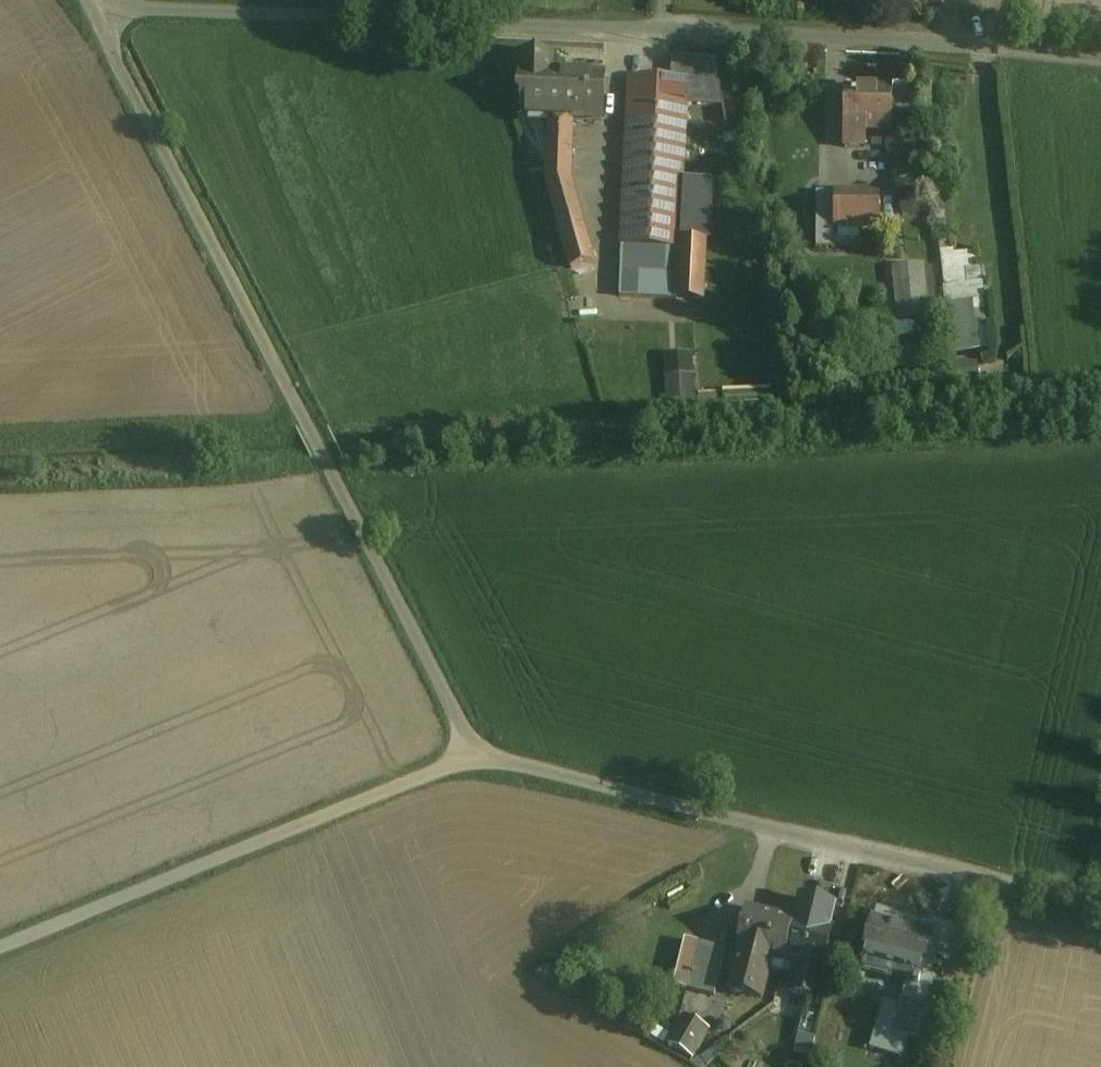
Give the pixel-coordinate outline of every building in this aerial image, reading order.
[(603,77),(551,75),(552,58),(521,57),(519,98),(526,98),(526,119),(548,120),(572,121),(572,122),(601,123),(603,77)] [(714,60),(675,58),(675,81),(686,82),(685,107),(723,109),(714,60)] [(675,81),(629,79),(621,248),(678,251),(678,242),(685,107),(686,82),(675,81)] [(892,92),(846,92),(845,149),(864,149),(865,133),(891,134),(891,114),(908,114),(909,92),(892,93),(892,92)] [(572,121),(548,120),(546,185),(570,270),(592,264),(569,182),(572,122),(572,121)] [(833,194),(815,193),(815,250),(833,250),(833,230),(833,194)] [(879,194),(833,194),(833,230),(879,230),(879,194)] [(705,243),(678,242),(678,251),(675,300),(702,301),(705,243)] [(678,251),(621,248),(618,298),(675,300),(678,251)] [(950,353),(988,350),(982,248),(943,251),(950,353)] [(921,267),(893,270),(898,321),(926,318),(926,316),(921,270),(921,267)] [(934,305),(930,269),(921,270),(926,316),(939,315),(938,305),(934,305)] [(896,337),(882,338),(885,368),(910,366),(910,368),(924,367),(922,341),(897,344),(896,337)] [(980,383),(980,356),(956,356),(956,383),(980,383)] [(692,383),(666,385),(667,406),(693,405),(692,383)] [(770,391),(698,394),(699,405),(770,402),(770,391)] [(833,909),(799,900),(793,924),(783,963),(795,965),(787,994),(805,998),(809,999),(811,991),(816,972),(821,973),(829,938),(820,936),(822,929),(828,930),(833,909)] [(793,924),(749,913),(728,993),(760,1001),(770,960),(783,963),(793,924)] [(930,928),(875,914),(861,971),(905,982),(898,1008),(914,1013),(907,1036),(924,1041),(934,999),(932,996),(935,993),(937,988),(937,984),(935,979),(931,976),(936,957),(930,955),(930,954),(925,953),(928,940),(927,939),(930,928)] [(964,931),(931,923),(930,928),(927,939),(928,940),(925,953),(930,954),(930,955),(936,957),(956,962),(964,931)] [(724,958),(697,951),(699,946),(696,945),(685,992),(713,999),(724,958)] [(825,995),(811,991),(809,999),(805,998),(795,1035),(813,1040),(825,995)] [(898,1008),(884,1004),(870,1050),(900,1059),(907,1036),(914,1013),(898,1008)] [(696,1028),(680,1021),(674,1034),(690,1042),(696,1028)]
